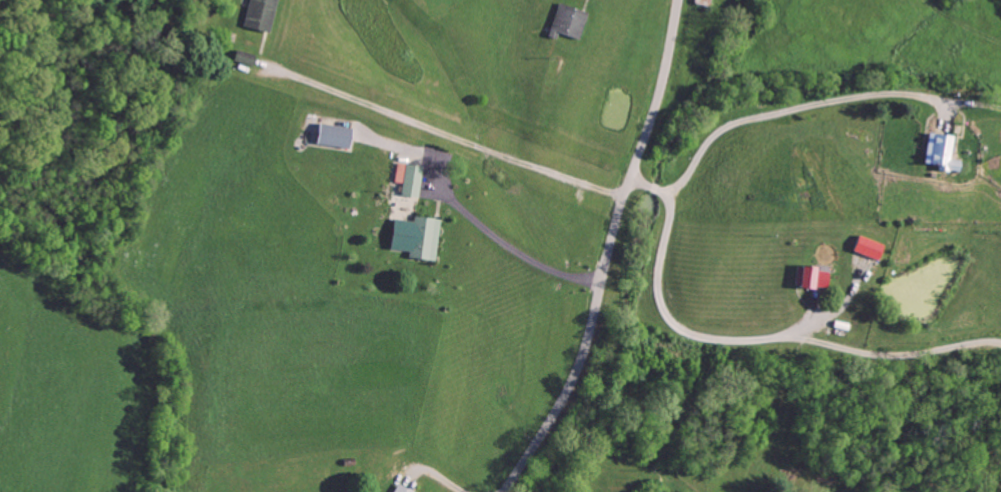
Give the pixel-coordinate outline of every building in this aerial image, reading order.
[(242,26),(268,34),(279,0),(250,0),(242,26)] [(588,13),(559,4),(550,31),(579,40),(588,13)] [(252,66),(256,56),(238,50),(234,60),(252,66)] [(321,122),(317,144),(348,149),(351,132),(352,127),(321,122)] [(933,132),(928,166),(963,171),(965,158),(954,156),(957,136),(933,132)] [(398,164),(396,183),(402,183),(400,196),(420,199),(424,168),(398,164)] [(416,218),(411,260),(437,263),(442,221),(416,218)] [(879,260),(884,245),(860,236),(854,251),(879,260)] [(802,266),(799,290),(815,293),(816,287),(822,288),(829,289),(832,270),(802,266)]
